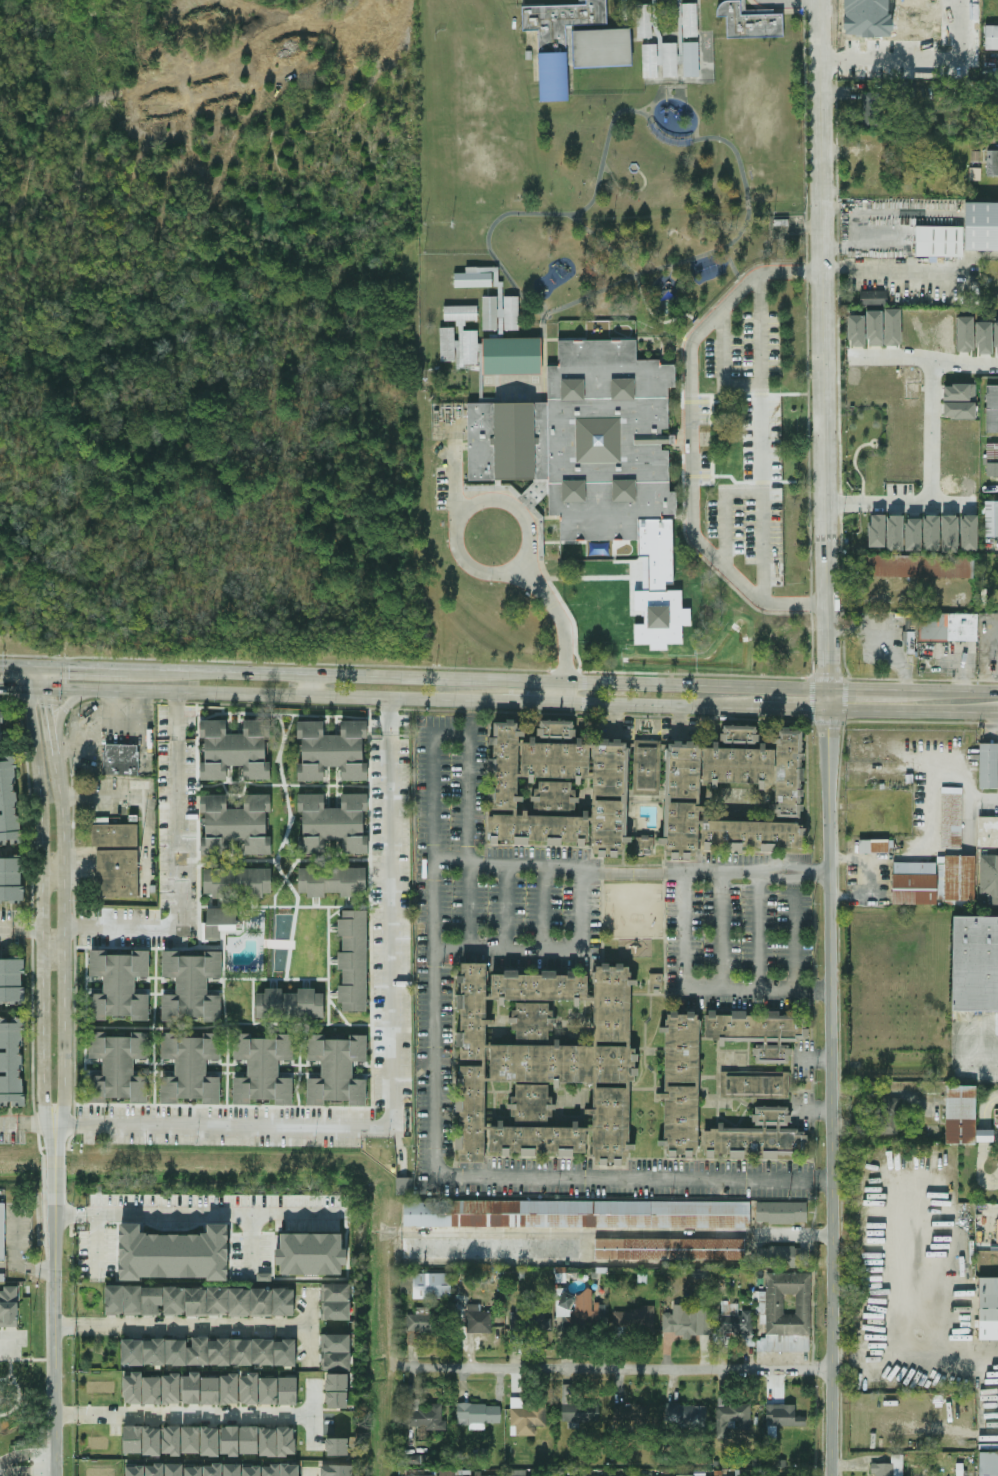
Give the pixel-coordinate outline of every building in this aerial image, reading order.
[(589,6),(589,0),(609,0),(609,18),(610,25),(569,26),(571,102),(541,103),(539,31),(526,31),(526,28),(525,8),(580,6),(587,6),(589,6)] [(654,26),(660,39),(660,57),(659,57),(659,66),(665,66),(665,44),(664,44),(664,38),(658,23),(658,0),(654,0),(654,26)] [(681,56),(679,0),(683,0),(683,18),(685,18),(685,25),(684,25),(684,37),(686,37),(697,37),(697,43),(695,43),(695,40),(684,40),(684,56),(684,64),(683,64),(679,64),(679,56),(681,56)] [(742,1),(743,1),(743,16),(776,15),(775,9),(747,10),(747,0),(742,0),(742,1)] [(730,1),(743,1),(743,16),(776,15),(786,15),(786,37),(730,39),(730,17),(720,17),(720,15),(721,10),(722,7),(725,4),(728,2),(730,1)] [(685,4),(699,4),(700,37),(697,37),(686,37),(685,25),(685,18),(685,4)] [(639,5),(653,5),(654,38),(640,39),(639,5)] [(986,25),(985,49),(997,50),(997,25),(986,25)] [(576,31),(624,30),(630,30),(635,30),(636,67),(577,69),(576,31)] [(665,44),(678,43),(679,56),(679,64),(680,79),(666,79),(665,66),(665,44)] [(686,43),(695,43),(697,43),(700,43),(702,78),(686,79),(686,64),(686,43)] [(644,45),(659,45),(659,57),(659,66),(660,79),(645,79),(644,45)] [(881,126),(882,94),(864,93),(863,125),(881,126)] [(987,150),(986,176),(997,176),(997,150),(987,150)] [(965,201),(964,249),(997,250),(997,202),(965,201)] [(963,257),(963,227),(916,226),(915,256),(963,257)] [(468,272),(468,266),(500,266),(500,281),(505,281),(505,309),(506,309),(506,317),(505,317),(505,338),(491,338),(491,334),(500,333),(500,317),(499,317),(499,308),(500,308),(500,286),(495,286),(495,271),(479,271),(479,272),(468,272)] [(494,272),(494,287),(457,287),(457,272),(468,272),(479,272),(494,272)] [(887,305),(887,290),(860,291),(860,305),(887,305)] [(485,296),(499,296),(499,308),(499,317),(499,330),(485,330),(485,296)] [(506,296),(519,296),(519,330),(506,330),(506,317),(506,309),(506,296)] [(446,305),(480,305),(480,319),(467,319),(458,319),(446,319),(446,305)] [(901,309),(884,309),(884,346),(901,345),(901,309)] [(866,311),(867,346),(883,346),(883,311),(866,311)] [(865,316),(849,315),(848,346),(864,347),(865,316)] [(974,316),(957,317),(958,352),(974,351),(974,316)] [(458,319),(458,325),(460,325),(460,340),(455,340),(455,347),(457,347),(458,369),(480,371),(480,402),(502,402),(502,397),(485,397),(485,372),(485,367),(480,366),(465,365),(466,363),(466,330),(466,325),(467,325),(467,319),(458,319)] [(992,322),(977,322),(977,354),(992,354),(992,322)] [(455,326),(455,340),(455,347),(455,361),(441,361),(441,326),(455,326)] [(479,329),(479,343),(479,350),(479,363),(466,363),(466,330),(479,329)] [(485,338),(491,338),(505,338),(542,338),(545,338),(545,372),(485,372),(485,367),(485,343),(485,338)] [(680,434),(680,444),(663,444),(663,450),(672,450),(672,492),(679,492),(679,512),(663,512),(663,519),(639,519),(639,539),(562,539),(562,519),(562,514),(551,514),(551,494),(551,479),(536,479),(503,479),(497,479),(469,479),(469,402),(480,402),(502,402),(551,402),(551,366),(562,366),(562,340),(636,340),(639,340),(639,360),(663,360),(663,364),(677,364),(677,387),(671,387),(671,428),(663,428),(663,435),(680,434)] [(943,400),(975,400),(976,385),(944,384),(943,400)] [(987,386),(986,432),(997,433),(997,386),(987,386)] [(975,419),(975,402),(944,402),(943,418),(975,419)] [(465,485),(465,491),(511,490),(540,518),(542,560),(544,560),(547,560),(546,543),(546,519),(546,516),(536,507),(548,494),(551,494),(551,479),(536,479),(536,481),(523,494),(513,485),(503,485),(503,479),(497,479),(497,485),(465,485)] [(997,537),(997,502),(984,502),(985,537),(997,537)] [(869,547),(885,547),(885,515),(869,515),(869,547)] [(939,515),(923,515),(923,551),(940,551),(939,515)] [(941,552),(957,552),(958,516),(942,515),(941,552)] [(978,516),(962,515),(961,551),(977,551),(978,516)] [(903,516),(887,516),(887,550),(903,550),(903,516)] [(905,551),(921,551),(922,519),(906,518),(905,551)] [(675,524),(677,587),(668,588),(668,598),(684,598),(684,615),(693,615),(693,629),(684,629),(685,647),(669,647),(669,651),(654,651),(654,648),(637,648),(636,628),(649,628),(649,615),(638,615),(637,595),(646,594),(644,525),(675,524)] [(861,576),(962,578),(962,570),(968,570),(969,557),(861,555),(861,576)] [(978,614),(919,613),(918,641),(977,641),(978,614)] [(905,654),(916,654),(917,619),(905,619),(905,654)] [(200,721),(200,738),(205,738),(205,763),(200,763),(200,780),(227,780),(227,766),(244,765),(244,779),(270,779),(270,762),(265,762),(265,737),(270,737),(270,719),(243,719),(244,734),(227,734),(227,721),(200,721)] [(629,741),(574,739),(575,721),(539,720),(538,737),(526,737),(526,731),(516,731),(516,722),(493,721),(491,811),(506,811),(506,815),(489,815),(488,844),(506,845),(506,842),(590,844),(590,855),(623,856),(623,842),(626,842),(629,741)] [(368,721),(341,721),(341,735),(324,735),(324,722),(297,722),(297,739),(302,739),(302,764),(298,764),(298,780),(325,780),(325,766),(341,766),(341,780),(368,780),(368,763),(363,763),(363,738),(368,738),(368,721)] [(667,742),(663,828),(659,843),(669,843),(669,857),(695,858),(699,847),(799,851),(807,828),(798,828),(799,824),(698,820),(702,807),(699,806),(700,781),(776,784),(776,790),(769,811),(789,817),(801,818),(804,730),(781,729),(775,750),(765,749),(765,743),(757,743),(758,727),(724,725),(719,742),(714,742),(713,744),(667,742)] [(659,796),(661,741),(634,740),(633,795),(659,796)] [(977,743),(995,743),(995,789),(977,788),(977,743)] [(103,775),(138,776),(139,745),(104,744),(103,775)] [(0,757),(0,846),(8,845),(20,845),(16,756),(0,757)] [(939,848),(940,787),(962,787),(962,848),(939,848)] [(200,795),(200,813),(205,813),(206,837),(200,838),(201,855),(228,855),(228,841),(244,840),(245,854),(271,854),(271,837),(266,837),(266,812),(271,812),(270,794),(244,795),(244,809),(227,809),(227,795),(200,795)] [(298,854),(325,854),(325,840),(342,840),(342,853),(369,853),(369,835),(364,835),(364,811),(368,811),(368,794),(341,794),(341,808),(324,808),(324,794),(298,794),(298,812),(303,812),(303,837),(299,837),(298,854)] [(977,817),(997,817),(997,847),(977,847),(977,817)] [(92,824),(91,846),(137,847),(138,825),(92,824)] [(635,854),(653,855),(654,836),(636,836),(635,854)] [(887,854),(858,853),(858,840),(887,840),(887,854)] [(139,897),(138,850),(98,851),(98,898),(139,897)] [(979,854),(997,854),(997,904),(990,904),(990,894),(979,893),(979,854)] [(973,901),(937,900),(938,864),(944,864),(944,856),(973,856),(973,901)] [(0,858),(0,901),(22,901),(21,858),(0,858)] [(935,905),(891,905),(891,874),(892,874),(893,862),(934,862),(934,874),(935,874),(935,905)] [(366,868),(298,869),(299,893),(307,893),(307,897),(325,897),(325,893),(340,892),(340,897),(366,897),(366,868)] [(204,869),(204,894),(212,894),(212,898),(263,897),(263,893),(271,893),(271,869),(204,869)] [(206,909),(207,941),(221,940),(221,932),(237,931),(236,908),(206,909)] [(367,911),(342,910),(342,919),(338,919),(338,937),(343,937),(343,952),(338,952),(338,970),(342,970),(342,985),(338,985),(338,1003),(343,1003),(343,1011),(367,1011),(367,911)] [(953,917),(997,917),(997,1011),(952,1011),(953,917)] [(149,1020),(149,990),(136,989),(136,977),(149,977),(149,950),(90,950),(90,977),(103,977),(103,994),(90,994),(90,1020),(106,1020),(106,1016),(132,1016),(132,1020),(149,1020)] [(161,1020),(204,1020),(204,1022),(221,1022),(221,995),(207,995),(208,978),(222,978),(222,951),(205,951),(205,956),(180,956),(180,951),(163,951),(163,978),(176,978),(176,995),(162,995),(161,1020)] [(24,1001),(23,959),(0,959),(0,1001),(24,1001)] [(628,1165),(628,1150),(630,1150),(630,1079),(633,1079),(632,982),(630,982),(630,965),(594,965),(594,995),(587,995),(587,973),(503,973),(503,975),(491,975),(491,994),(487,994),(486,963),(459,963),(460,1100),(458,1100),(458,1163),(485,1163),(485,1155),(590,1154),(590,1166),(628,1165)] [(661,974),(650,974),(650,987),(662,987),(661,974)] [(324,1019),(324,993),(315,993),(315,989),(298,988),(298,993),(282,993),(282,988),(264,988),(264,993),(256,993),(256,1018),(324,1019)] [(705,1040),(763,1041),(763,1043),(753,1047),(753,1054),(757,1063),(790,1063),(790,1049),(787,1042),(796,1042),(809,1036),(809,1029),(802,1029),(802,1023),(796,1009),(781,1015),(779,1011),(768,1011),(757,1016),(748,1016),(745,1011),(737,1011),(730,1014),(709,1013),(705,1015),(705,1040)] [(699,1013),(667,1012),(667,1030),(665,1030),(664,1096),(666,1096),(665,1157),(697,1157),(699,1013)] [(21,1018),(0,1018),(0,1048),(6,1048),(6,1053),(0,1053),(0,1072),(7,1072),(7,1076),(0,1076),(0,1107),(24,1106),(21,1018)] [(148,1032),(131,1032),(131,1037),(106,1037),(106,1032),(89,1032),(89,1059),(103,1059),(103,1075),(89,1076),(90,1103),(106,1103),(106,1100),(148,1100),(148,1076),(134,1076),(134,1059),(148,1059),(148,1032)] [(221,1033),(203,1033),(203,1038),(181,1037),(181,1033),(161,1033),(161,1060),(175,1060),(175,1077),(161,1077),(161,1103),(178,1103),(178,1098),(186,1098),(186,1104),(220,1104),(220,1077),(206,1077),(207,1060),(221,1060),(221,1033)] [(233,1104),(250,1104),(250,1100),(275,1100),(275,1105),(293,1105),(293,1073),(279,1073),(279,1061),(293,1061),(293,1034),(276,1034),(276,1039),(251,1039),(251,1034),(234,1034),(234,1060),(247,1060),(247,1077),(233,1077),(233,1104)] [(307,1105),(324,1106),(324,1101),(349,1101),(349,1106),(366,1106),(367,1080),(353,1079),(353,1062),(366,1062),(367,1035),(350,1035),(350,1040),(325,1040),(325,1035),(308,1034),(307,1061),(321,1061),(321,1078),(307,1078),(307,1105)] [(789,1072),(720,1071),(720,1095),(789,1097),(789,1072)] [(976,1086),(946,1086),(945,1143),(993,1144),(993,1130),(976,1130),(976,1086)] [(878,1134),(899,1135),(900,1098),(879,1097),(878,1134)] [(789,1107),(755,1106),(754,1128),(718,1127),(718,1129),(705,1128),(704,1156),(778,1159),(778,1152),(806,1153),(807,1131),(788,1130),(789,1107)] [(396,1178),(396,1195),(413,1195),(413,1178),(396,1178)] [(750,1201),(403,1201),(403,1228),(750,1228),(750,1201)] [(807,1202),(756,1202),(756,1223),(807,1223),(807,1202)] [(119,1280),(140,1280),(140,1278),(228,1279),(228,1224),(208,1224),(207,1235),(140,1234),(140,1223),(120,1223),(119,1280)] [(342,1234),(281,1234),(281,1249),(275,1249),(276,1265),(281,1265),(281,1275),(342,1275),(342,1265),(347,1265),(347,1249),(342,1249),(342,1234)] [(745,1239),(595,1239),(595,1259),(745,1260),(745,1239)] [(757,1268),(809,1267),(809,1246),(757,1247),(757,1268)] [(451,1273),(413,1273),(413,1298),(450,1299),(451,1273)] [(811,1273),(766,1273),(766,1339),(756,1339),(756,1352),(810,1352),(811,1273)] [(997,1339),(997,1276),(979,1276),(978,1339),(997,1339)] [(320,1320),(350,1321),(351,1284),(321,1283),(320,1320)] [(18,1287),(0,1288),(0,1327),(19,1327),(18,1287)] [(294,1316),(294,1288),(106,1287),(106,1315),(158,1315),(158,1306),(164,1306),(164,1315),(294,1316)] [(556,1316),(572,1317),(572,1294),(564,1294),(564,1289),(558,1288),(558,1296),(557,1296),(556,1316)] [(605,1303),(592,1304),(592,1289),(575,1290),(576,1325),(606,1324),(605,1303)] [(467,1333),(492,1333),(492,1311),(480,1311),(480,1304),(467,1304),(467,1333)] [(752,1334),(752,1310),(739,1310),(739,1304),(718,1304),(718,1334),(752,1334)] [(662,1334),(702,1334),(702,1306),(673,1306),(673,1313),(663,1313),(662,1334)] [(407,1332),(437,1331),(437,1314),(429,1315),(429,1307),(416,1308),(417,1314),(407,1315),(407,1332)] [(654,1308),(612,1309),(613,1334),(655,1333),(654,1308)] [(350,1334),(320,1335),(322,1371),(351,1370),(350,1334)] [(296,1365),(296,1339),(208,1340),(208,1337),(192,1337),(192,1347),(186,1347),(186,1340),(122,1340),(122,1366),(296,1365)] [(219,1378),(200,1378),(200,1372),(189,1372),(189,1376),(181,1376),(181,1404),(219,1404),(219,1378)] [(277,1378),(258,1378),(259,1372),(240,1372),(239,1404),(277,1404),(277,1378)] [(161,1377),(142,1377),(142,1373),(123,1374),(124,1404),(162,1404),(161,1377)] [(180,1404),(180,1373),(162,1374),(163,1404),(180,1404)] [(348,1374),(326,1373),(326,1408),(348,1409),(348,1374)] [(220,1374),(221,1404),(239,1404),(238,1374),(220,1374)] [(297,1405),(296,1378),(278,1378),(278,1405),(297,1405)] [(562,1422),(599,1422),(599,1402),(574,1401),(574,1385),(562,1385),(562,1422)] [(447,1430),(447,1421),(442,1421),(442,1404),(422,1404),(422,1399),(409,1399),(409,1409),(405,1409),(405,1426),(425,1426),(425,1430),(447,1430)] [(663,1422),(680,1424),(682,1405),(665,1402),(663,1422)] [(510,1408),(511,1427),(516,1427),(516,1436),(536,1435),(536,1426),(547,1426),(546,1403),(533,1403),(533,1408),(510,1408)] [(751,1403),(729,1403),(729,1407),(716,1407),(716,1438),(728,1438),(728,1427),(736,1427),(736,1431),(750,1431),(751,1403)] [(501,1423),(500,1404),(457,1404),(457,1425),(469,1425),(469,1430),(485,1429),(485,1423),(501,1423)] [(614,1404),(614,1423),(649,1425),(650,1405),(614,1404)] [(795,1405),(767,1404),(766,1425),(806,1426),(806,1416),(795,1416),(795,1405)] [(706,1406),(682,1405),(681,1427),(705,1428),(706,1406)] [(124,1426),(123,1454),(160,1455),(161,1427),(124,1426)] [(162,1455),(180,1456),(181,1426),(162,1426),(162,1455)] [(238,1426),(221,1426),(221,1456),(239,1456),(238,1426)] [(218,1456),(219,1427),(182,1427),(181,1453),(201,1454),(200,1456),(218,1456)] [(295,1456),(295,1427),(239,1427),(240,1454),(259,1454),(259,1456),(295,1456)] [(348,1438),(326,1438),(326,1456),(348,1456),(348,1438)] [(978,1452),(978,1475),(997,1475),(997,1452),(978,1452)] [(422,1455),(402,1455),(402,1464),(422,1464),(422,1455)] [(891,1455),(891,1464),(870,1463),(870,1474),(875,1474),(875,1475),(903,1475),(903,1456),(891,1455)] [(183,1463),(164,1464),(164,1475),(183,1475),(183,1463)] [(242,1464),(224,1463),(223,1475),(241,1475),(242,1464)] [(146,1475),(163,1475),(164,1465),(146,1464),(146,1475)] [(263,1475),(299,1475),(299,1465),(263,1464),(263,1475)] [(353,1465),(322,1464),(321,1475),(353,1475),(353,1465)] [(205,1465),(204,1475),(222,1475),(222,1465),(205,1465)] [(126,1466),(126,1475),(144,1475),(144,1466),(126,1466)] [(203,1467),(184,1466),(184,1475),(203,1475),(203,1467)] [(260,1467),(242,1467),(242,1475),(260,1475),(260,1467)]
